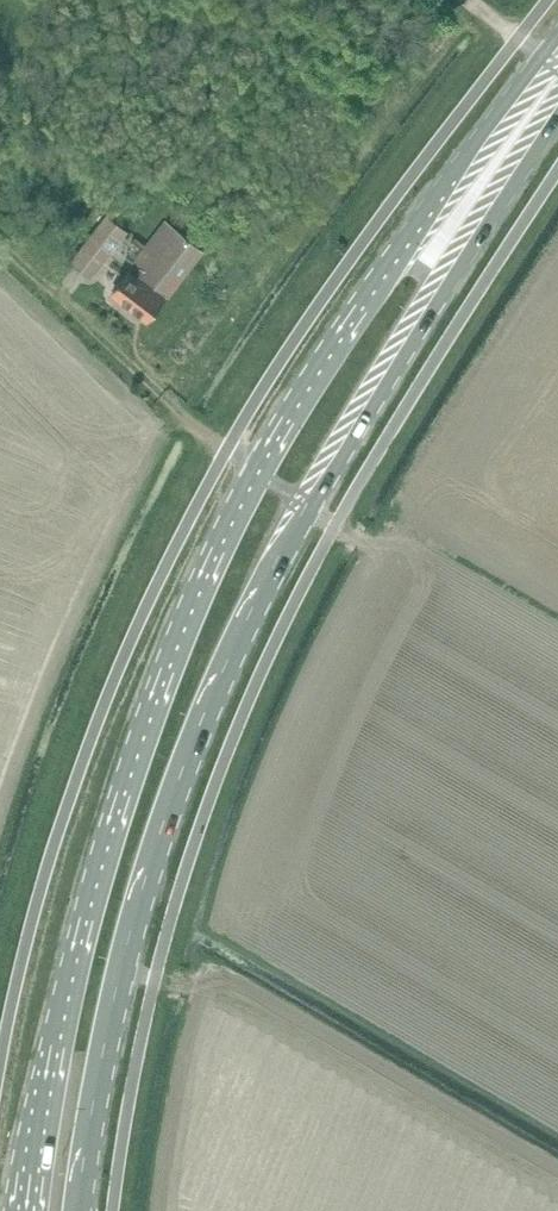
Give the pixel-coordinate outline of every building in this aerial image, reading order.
[(141,186),(155,198),(162,189),(148,178),(141,186)] [(108,212),(72,261),(92,277),(129,228),(108,212)] [(131,272),(115,293),(150,321),(204,248),(169,223),(138,263),(144,268),(137,276),(131,272)]
